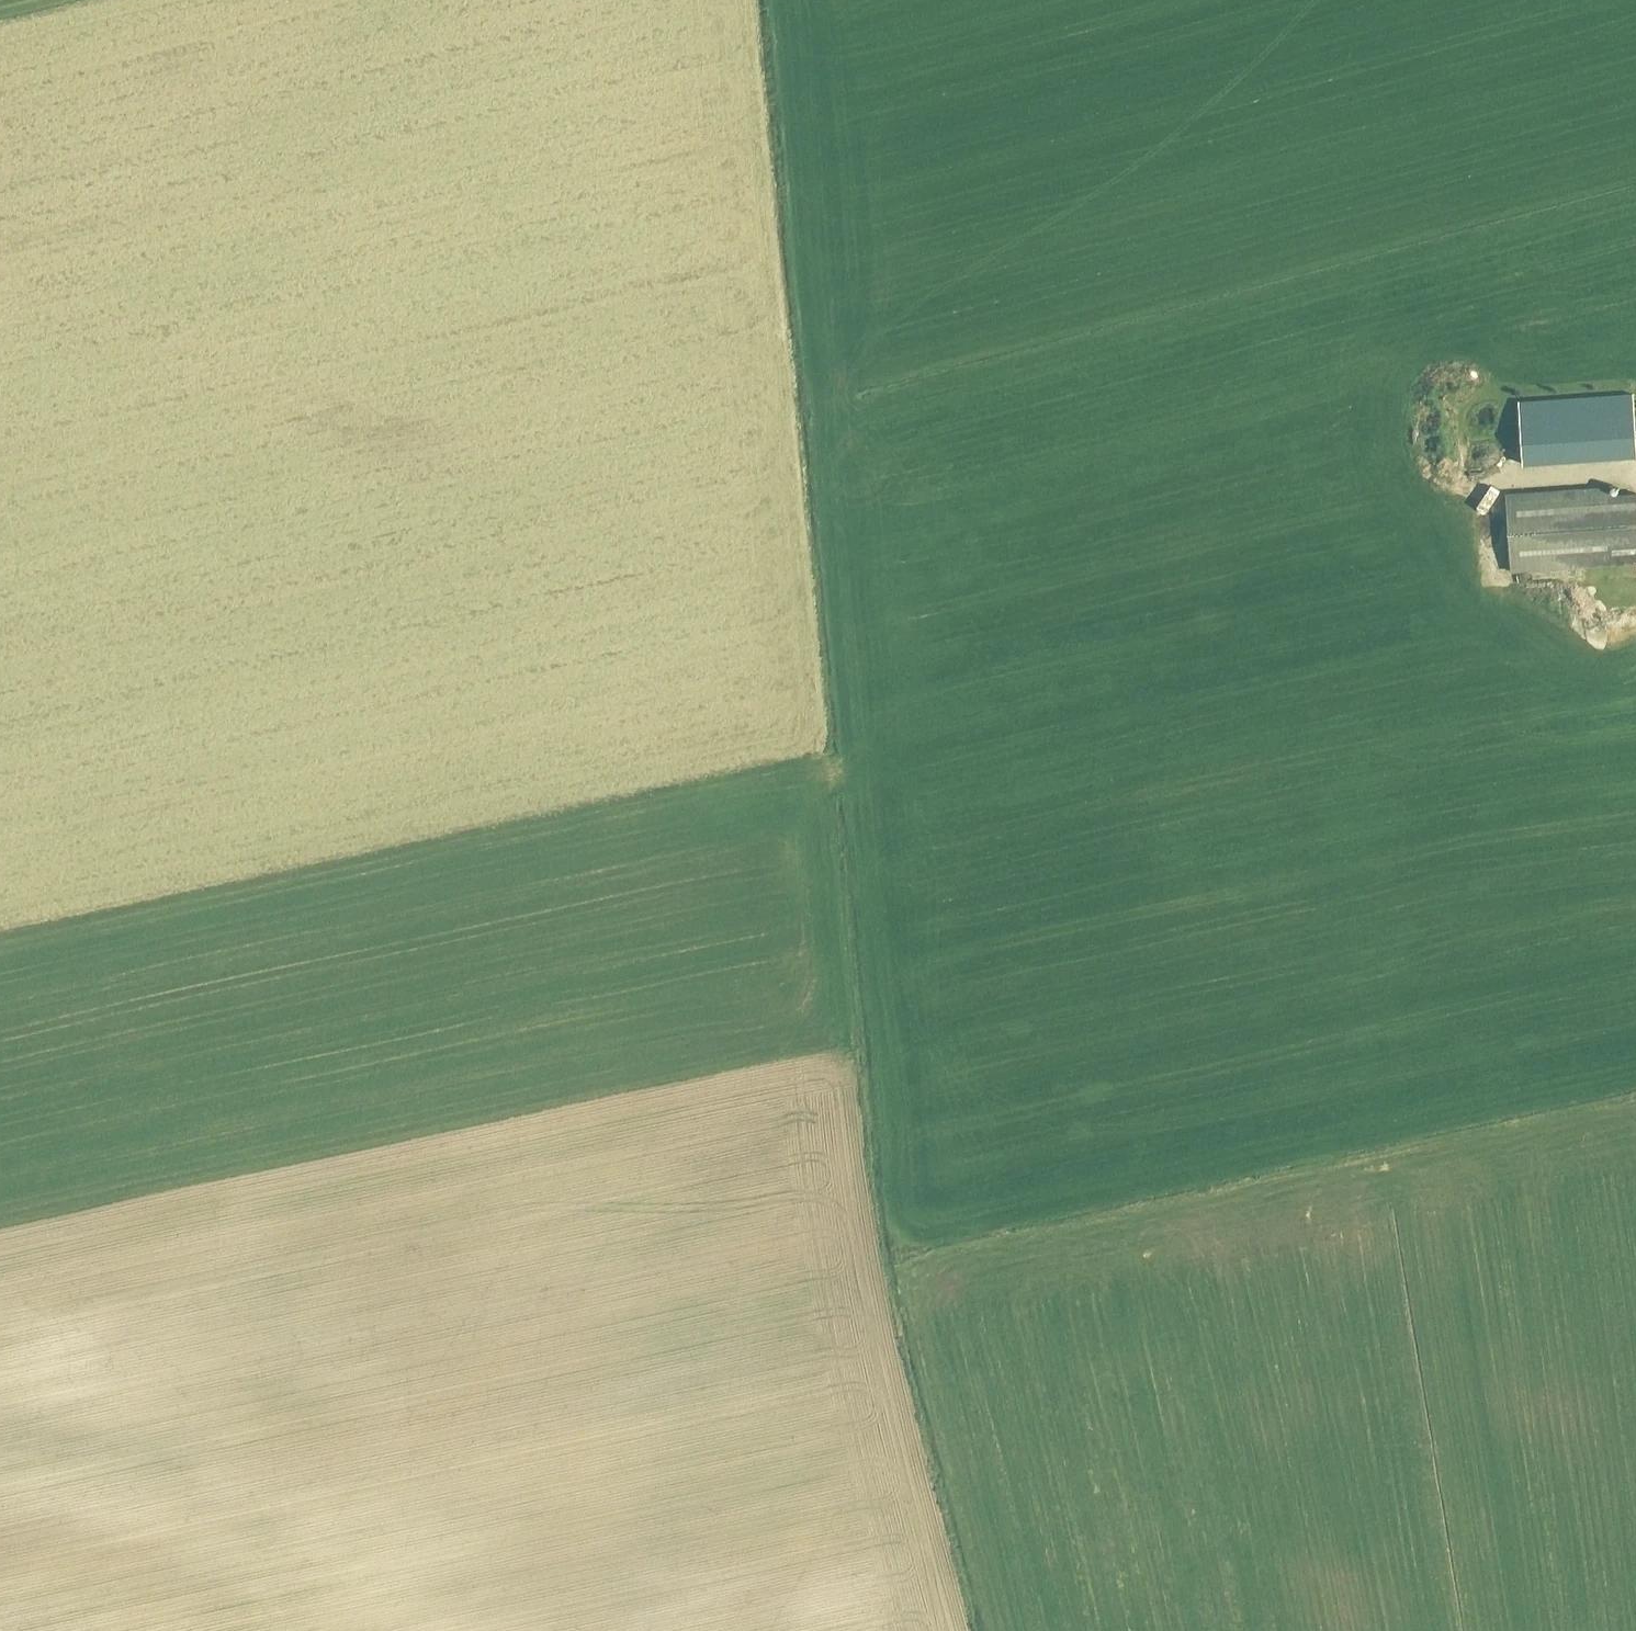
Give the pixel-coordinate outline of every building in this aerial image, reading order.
[(1632,396),(1519,403),(1522,448),(1635,440),(1632,396)] [(1614,449),(1615,485),(1635,485),(1635,449),(1614,449)] [(1507,494),(1512,572),(1635,564),(1635,495),(1612,497),(1612,487),(1507,494)] [(1635,596),(1635,581),(1627,582),(1629,597),(1635,596)]
